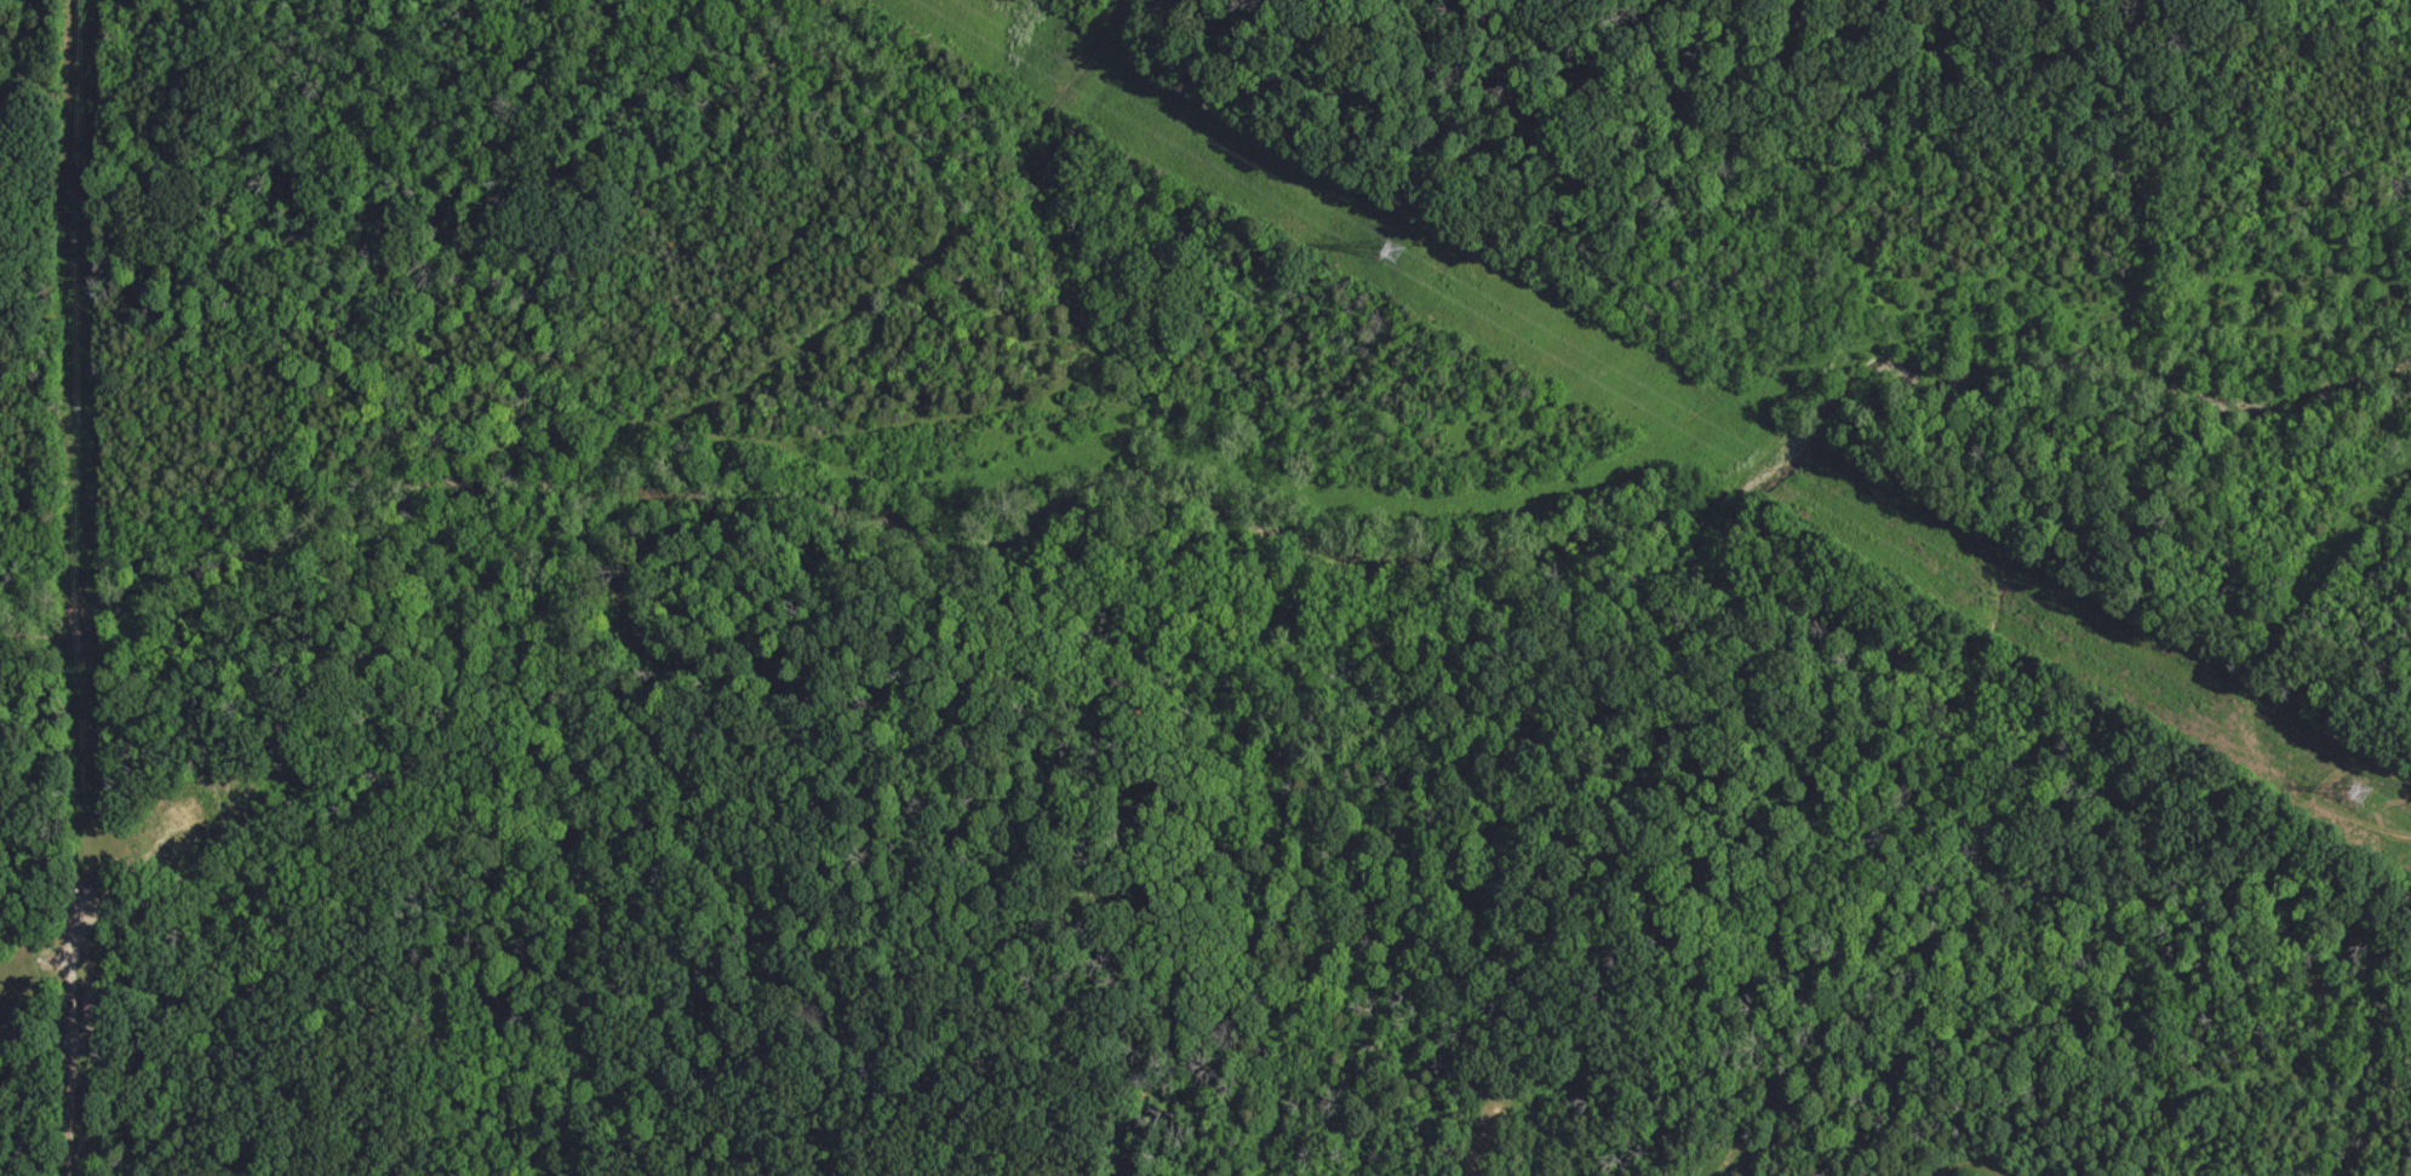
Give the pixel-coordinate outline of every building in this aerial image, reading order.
[(86,1020),(101,1021),(102,989),(87,988),(86,1020)] [(102,1020),(111,1020),(112,990),(103,990),(102,1020)]
